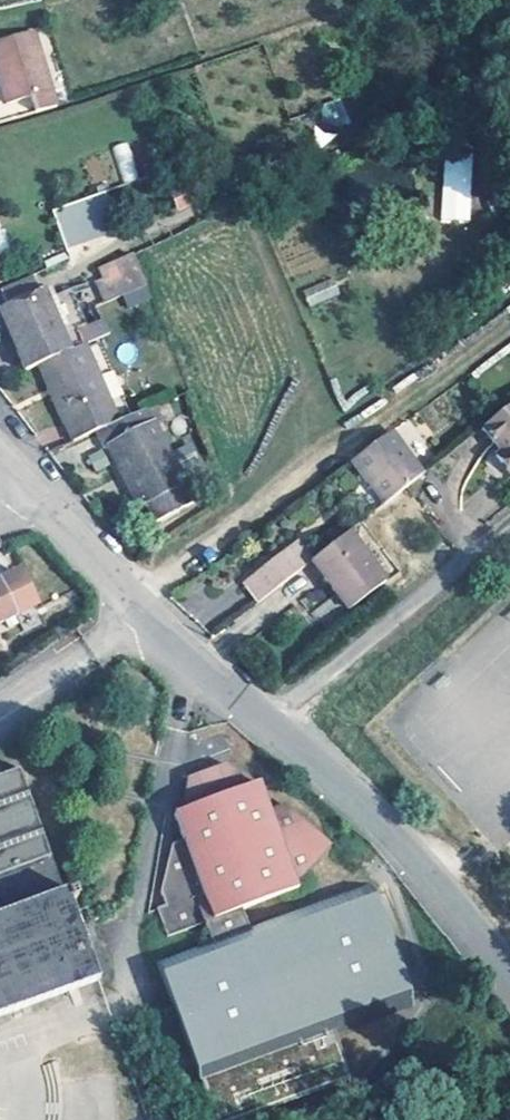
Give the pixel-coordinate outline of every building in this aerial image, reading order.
[(33,29),(0,38),(0,85),(5,102),(30,94),(34,110),(35,110),(55,104),(33,29)] [(113,145),(121,182),(137,178),(129,141),(113,145)] [(441,223),(471,223),(471,159),(441,159),(441,223)] [(120,231),(109,191),(54,207),(64,246),(120,231)] [(128,307),(151,299),(134,251),(92,267),(104,301),(123,294),(128,307)] [(303,291),(309,306),(338,294),(332,279),(303,291)] [(23,369),(36,364),(83,345),(108,334),(101,320),(66,335),(45,288),(1,306),(14,336),(10,338),(23,369)] [(83,345),(36,364),(69,443),(93,431),(115,422),(83,345)] [(157,420),(174,413),(167,398),(151,406),(157,420)] [(476,430),(493,453),(489,458),(505,478),(509,474),(509,403),(476,430)] [(141,410),(115,422),(93,431),(103,450),(107,449),(137,508),(144,505),(155,525),(191,506),(141,410)] [(420,473),(388,431),(355,455),(371,477),(366,480),(382,501),(401,487),(420,473)] [(371,477),(355,455),(350,459),(366,480),(371,477)] [(347,528),(309,558),(347,606),(385,577),(347,528)] [(256,598),(309,558),(295,540),(243,581),(256,598)] [(33,607),(16,573),(0,580),(0,623),(33,607)] [(211,762),(174,774),(162,807),(154,809),(164,836),(151,840),(151,885),(156,900),(147,903),(157,933),(195,919),(203,943),(150,961),(207,1119),(237,1119),(347,1081),(333,1041),(410,1014),(361,886),(241,928),(234,905),(289,885),(288,877),(323,839),(277,795),(259,801),(248,775),(239,777),(211,762)] [(93,983),(14,771),(0,776),(0,1017),(93,983)]
